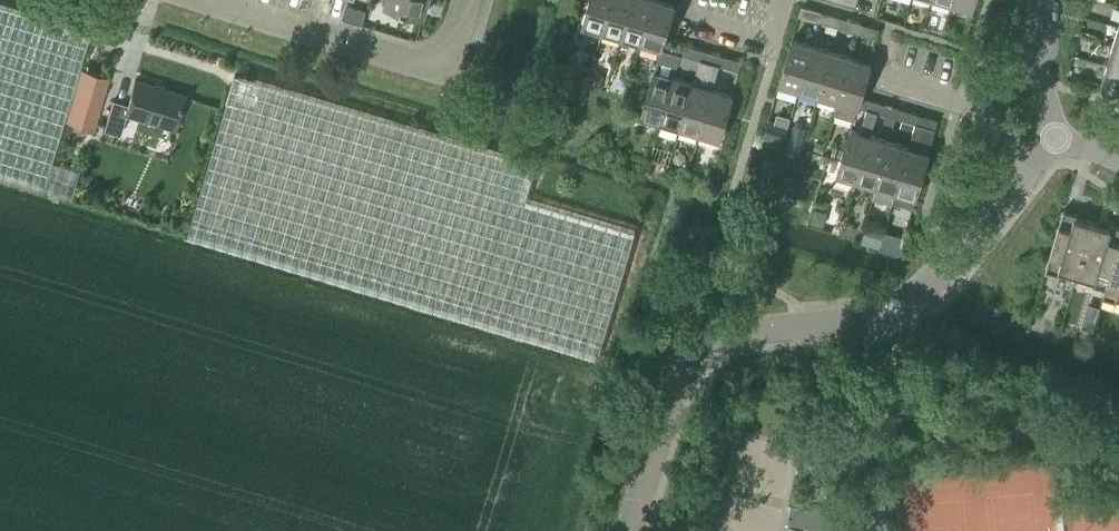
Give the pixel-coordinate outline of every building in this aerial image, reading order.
[(385,2),(424,13),(428,0),(386,0),(385,2)] [(611,0),(590,0),(583,23),(603,29),(611,0)] [(603,29),(622,35),(633,0),(611,0),(603,29)] [(641,41),(654,0),(633,0),(622,35),(641,41)] [(664,37),(675,2),(669,0),(654,0),(641,41),(661,47),(662,47),(664,37)] [(90,30),(0,3),(0,174),(31,184),(70,196),(78,168),(52,159),(66,111),(75,79),(90,30)] [(347,3),(343,17),(362,22),(366,8),(347,3)] [(819,20),(822,11),(801,5),(798,14),(819,20)] [(822,11),(819,20),(838,26),(841,16),(822,11)] [(841,16),(838,26),(857,32),(860,22),(841,16)] [(860,22),(857,32),(876,38),(879,28),(860,22)] [(800,87),(813,42),(793,36),(779,81),(800,87)] [(674,75),(680,52),(683,43),(664,37),(662,47),(661,47),(641,114),(661,120),(674,75)] [(813,42),(800,87),(819,93),(832,48),(813,42)] [(702,48),(683,43),(680,52),(699,58),(702,48)] [(702,48),(699,58),(693,81),(680,125),(699,131),(712,86),(719,64),(721,54),(702,48)] [(832,48),(819,93),(838,98),(852,53),(832,48)] [(1112,48),(1107,67),(1118,71),(1118,49),(1112,48)] [(838,98),(834,112),(854,118),(858,106),(859,104),(861,96),(872,59),(870,59),(852,53),(838,98)] [(738,70),(741,60),(721,54),(719,64),(738,70)] [(1107,67),(1102,84),(1118,89),(1118,71),(1107,67)] [(66,111),(66,113),(66,112),(67,112),(66,114),(66,116),(66,118),(67,119),(70,120),(73,121),(77,122),(79,123),(81,123),(83,124),(91,124),(93,123),(94,120),(95,117),(96,116),(97,112),(98,110),(98,109),(98,106),(99,106),(99,105),(101,101),(101,100),(102,98),(102,97),(102,95),(104,90),(104,87),(105,87),(105,86),(105,85),(105,84),(106,83),(106,80),(106,79),(106,76),(105,75),(104,75),(103,74),(96,72),(95,72),(94,71),(92,71),(91,70),(90,70),(89,70),(88,70),(85,69),(82,69),(81,69),(81,70),(80,72),(79,73),(79,74),(78,75),(78,77),(77,78),(76,79),(76,78),(75,79),(66,111)] [(235,72),(187,234),(597,356),(635,229),(526,197),(536,162),(235,72)] [(674,75),(661,120),(680,125),(693,81),(674,75)] [(174,127),(183,94),(134,79),(127,104),(112,99),(103,129),(119,134),(126,112),(174,127)] [(712,86),(699,131),(721,137),(733,92),(712,86)] [(838,171),(858,177),(871,132),(877,111),(880,101),(861,96),(859,104),(858,106),(867,108),(860,129),(851,126),(838,171)] [(896,117),(899,107),(880,101),(877,111),(896,117)] [(916,123),(919,113),(899,107),(896,117),(916,123)] [(919,113),(916,123),(934,128),(937,118),(919,113)] [(877,183),(890,138),(871,132),(858,177),(877,183)] [(877,183),(873,196),(893,201),(893,200),(910,143),(890,138),(877,183)] [(930,149),(910,143),(893,200),(914,206),(930,149)] [(1077,274),(1093,222),(1076,217),(1078,212),(1064,208),(1046,269),(1060,273),(1061,269),(1077,274)] [(1077,274),(1094,279),(1093,283),(1105,286),(1106,287),(1118,244),(1118,224),(1111,222),(1110,227),(1093,222),(1077,274)] [(1105,286),(1103,294),(1116,298),(1117,294),(1118,294),(1118,244),(1106,287),(1105,286)] [(836,508),(814,503),(808,530),(831,530),(836,508)]
